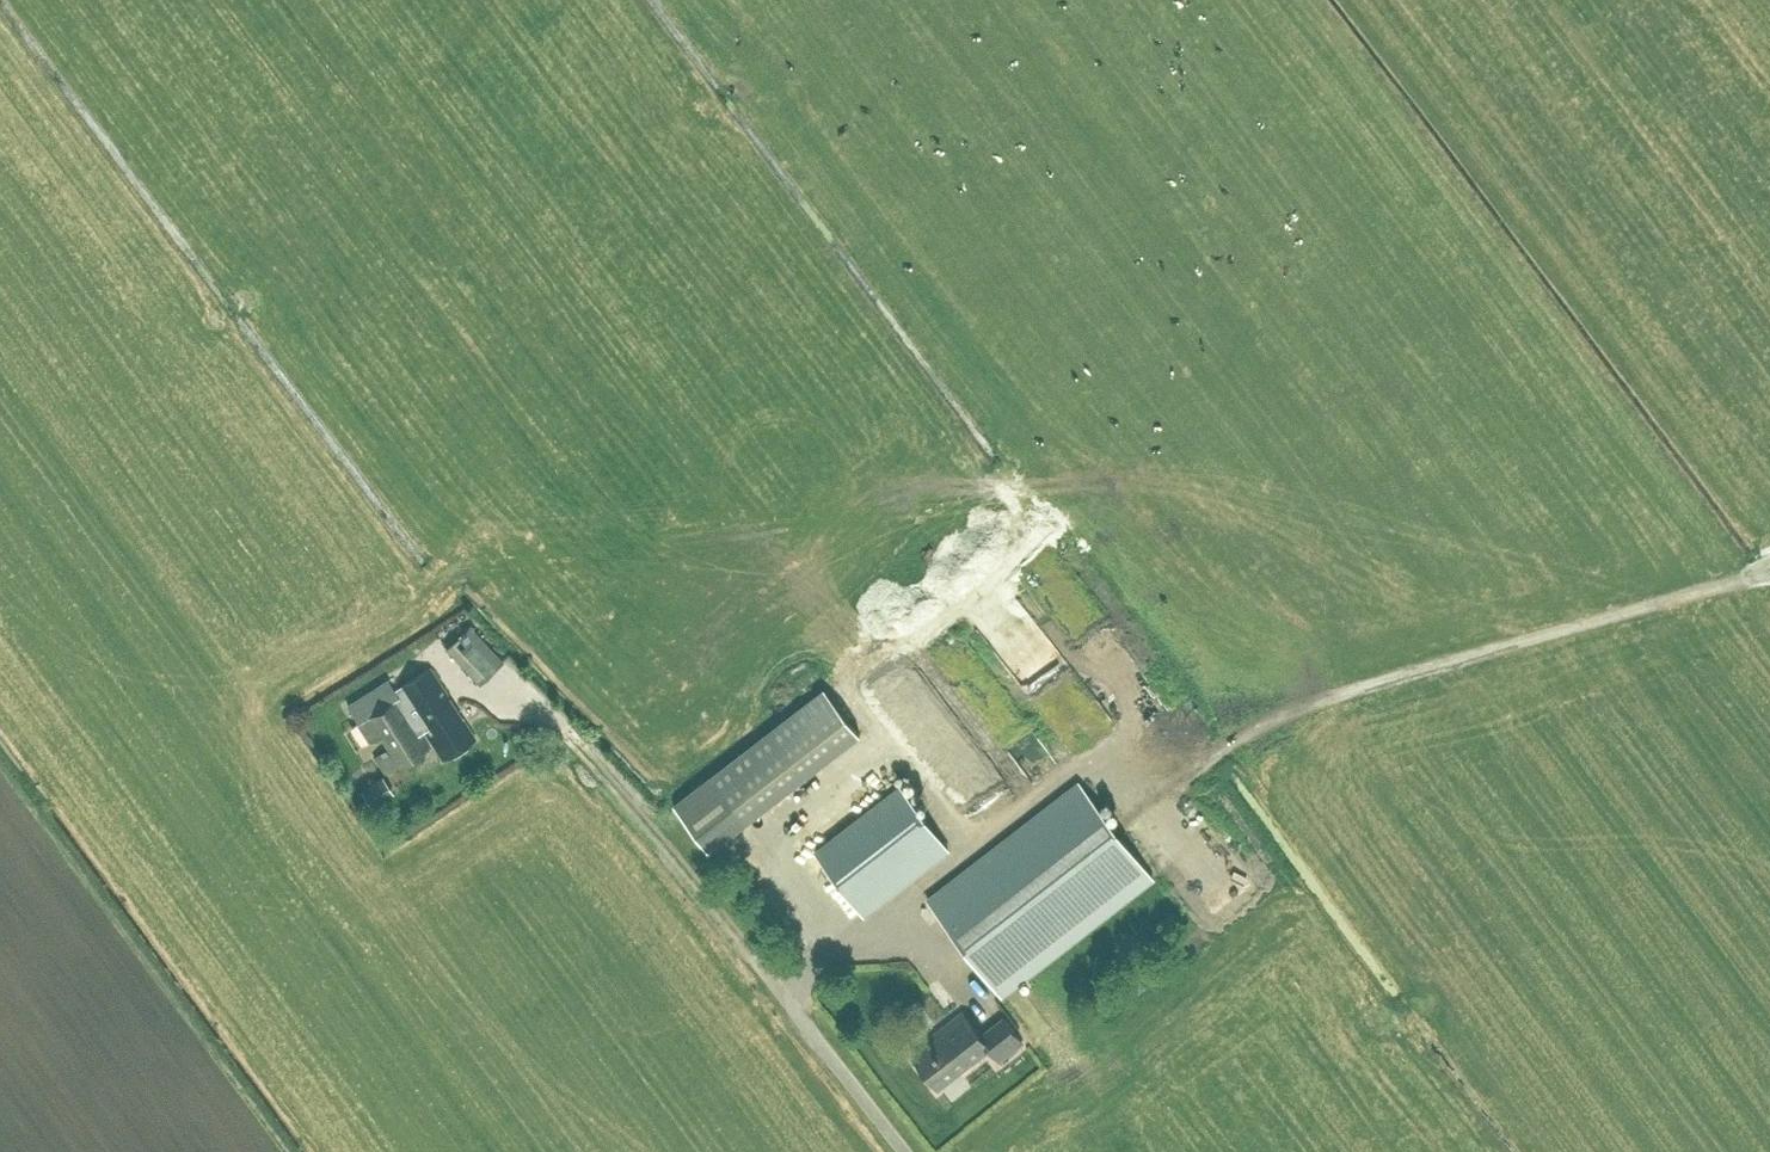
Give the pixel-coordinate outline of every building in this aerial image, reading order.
[(501,661),(468,625),(445,647),(477,682),(501,661)] [(428,668),(394,689),(393,690),(397,696),(358,721),(370,740),(380,734),(388,747),(373,756),(384,773),(433,742),(442,756),(472,738),(459,717),(460,717),(428,668)] [(704,829),(860,727),(828,678),(708,756),(726,783),(703,798),(701,794),(687,803),(704,829)] [(365,787),(374,801),(397,787),(389,773),(365,787)] [(1001,995),(1153,877),(1079,782),(927,899),(1001,995)] [(815,852),(863,913),(948,847),(900,786),(815,852)] [(937,1087),(988,1048),(996,1058),(1020,1040),(1001,1016),(979,1033),(963,1011),(935,1032),(938,1036),(913,1056),(937,1087)]
